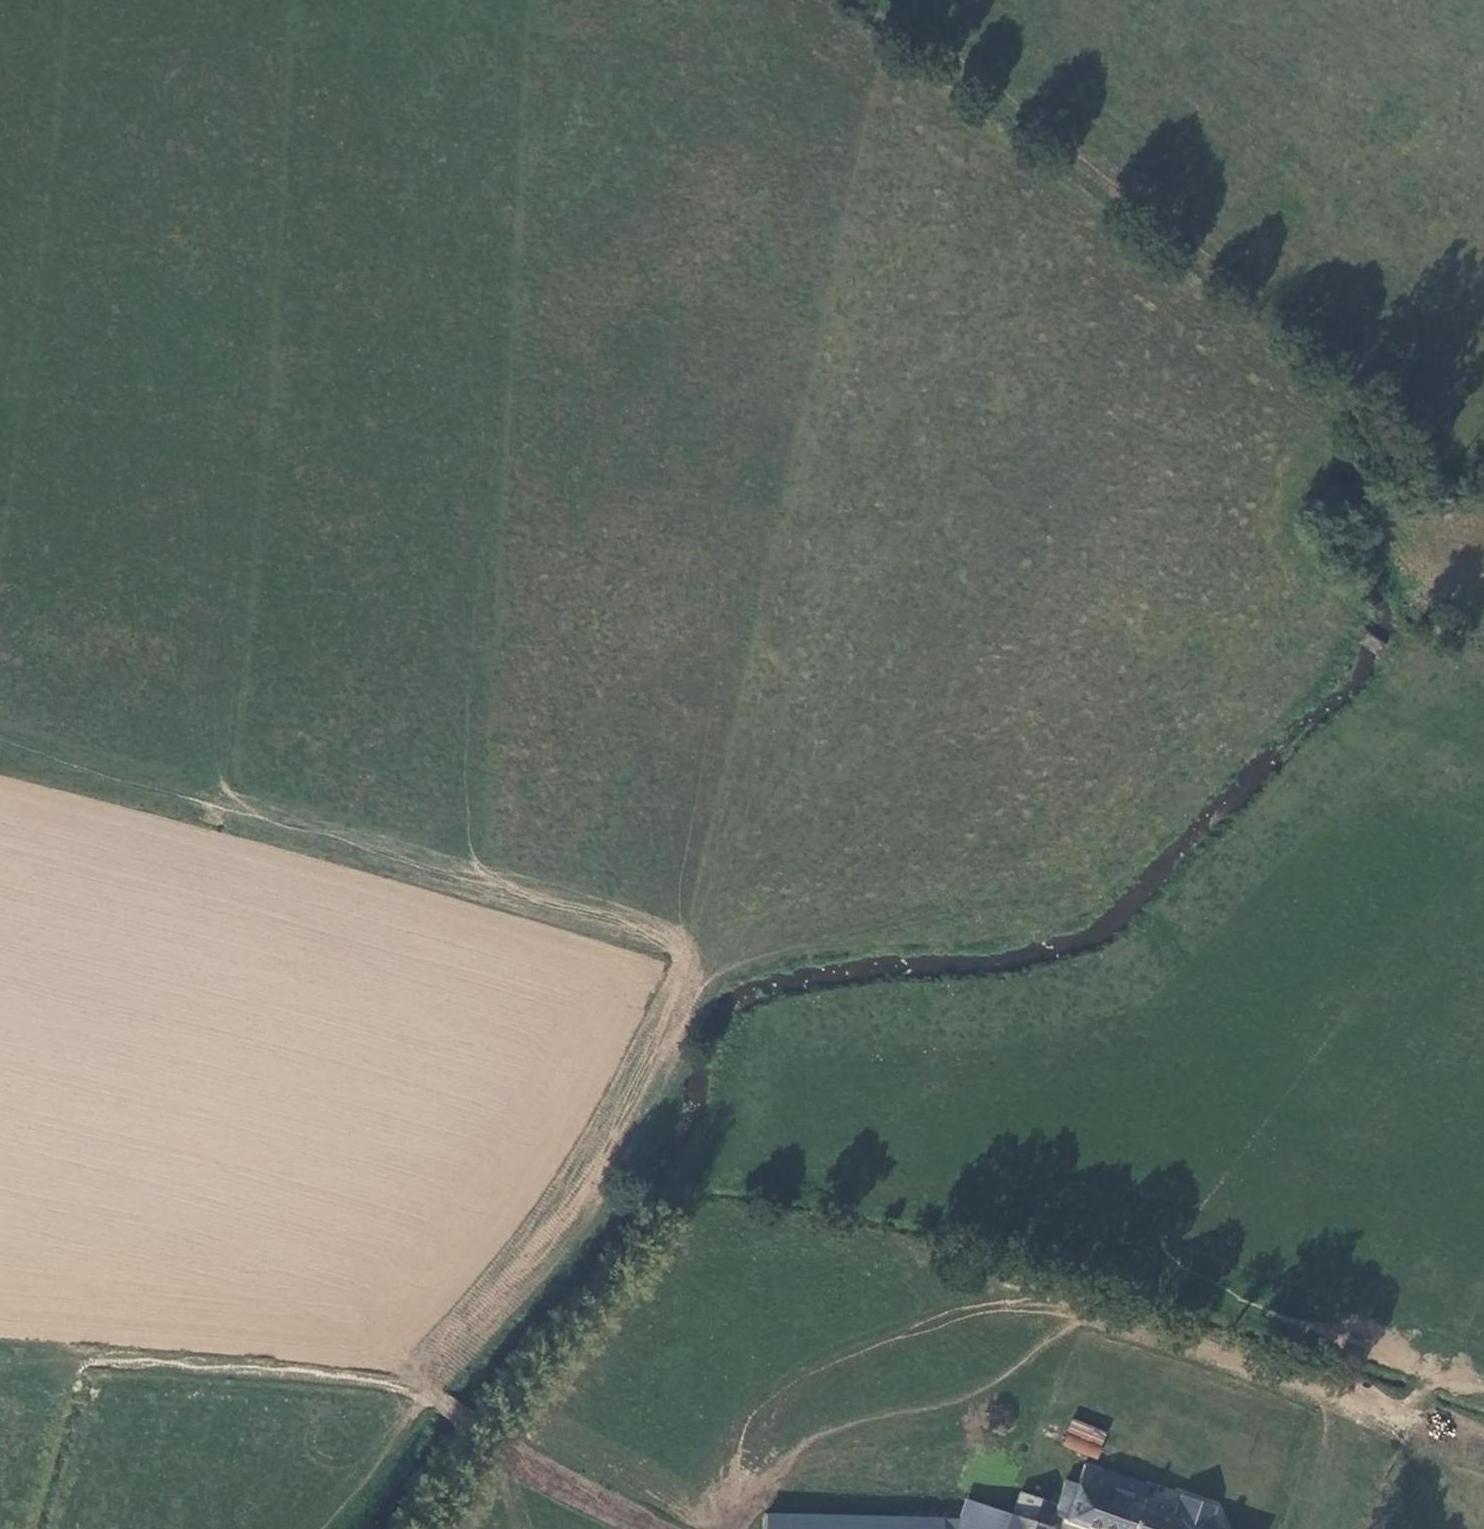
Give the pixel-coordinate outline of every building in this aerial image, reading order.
[(1071,1418),(1060,1445),(1097,1459),(1107,1432),(1071,1418)] [(1136,1499),(1072,1477),(1065,1497),(1053,1494),(1052,1502),(1043,1527),(1048,1528),(1158,1528),(1130,1519),(1136,1499)] [(1043,1527),(1052,1502),(1014,1492),(1001,1528),(1043,1528),(1043,1527)] [(1201,1520),(1168,1508),(1161,1528),(1198,1528),(1201,1520)] [(956,1515),(950,1528),(994,1528),(956,1515)]
